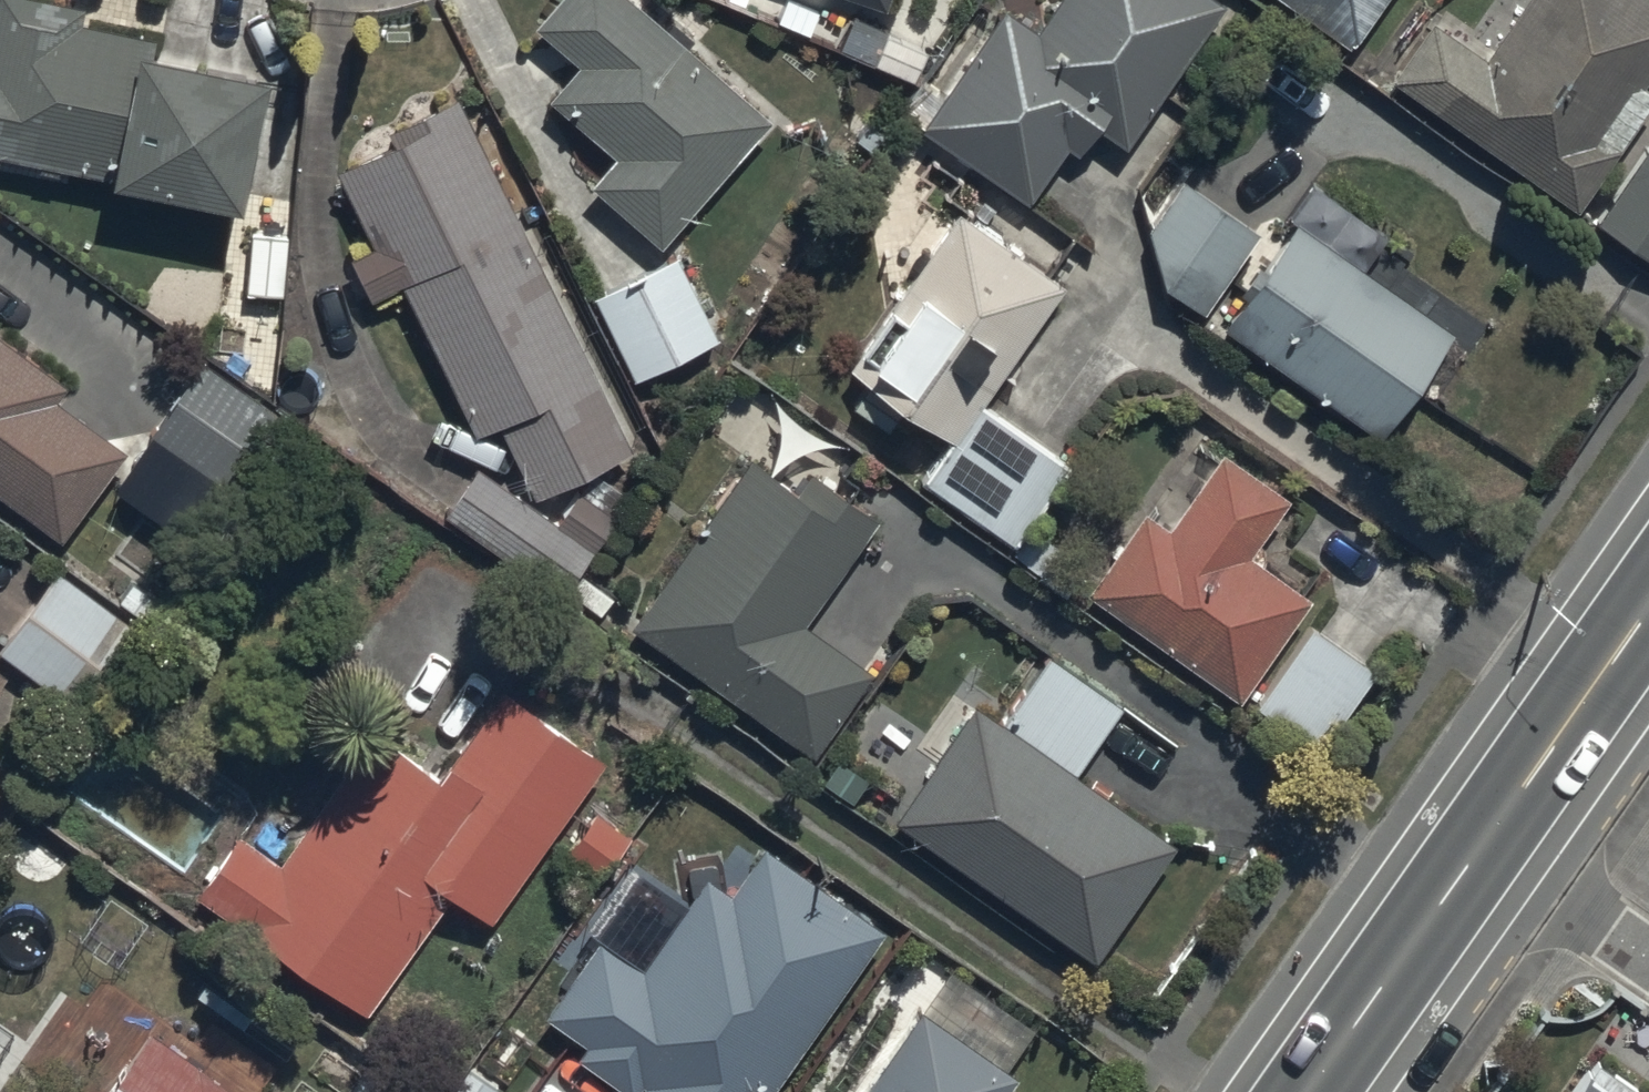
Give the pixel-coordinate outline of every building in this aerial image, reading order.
[(148,56),(152,40),(80,25),(83,12),(30,0),(0,0),(0,159),(237,211),(266,82),(148,56)] [(767,120),(629,0),(558,0),(535,27),(579,65),(548,102),(614,160),(593,185),(660,243),(767,120)] [(880,10),(884,0),(851,0),(880,10)] [(1002,9),(917,128),(1024,204),(1064,149),(1078,159),(1096,134),(1122,153),(1226,7),(1216,0),(1055,0),(1033,31),(1002,9)] [(1348,48),(1382,0),(1280,0),(1348,48)] [(1394,80),(1578,212),(1648,112),(1648,92),(1643,88),(1648,79),(1648,0),(1527,0),(1483,61),(1433,25),(1394,80)] [(536,498),(631,450),(458,100),(388,135),(393,145),(335,174),(372,248),(347,260),(369,303),(400,288),(475,439),(500,426),(536,498)] [(1594,222),(1648,261),(1648,147),(1648,146),(1594,222)] [(1179,183),(1149,231),(1166,287),(1208,313),(1258,232),(1179,183)] [(1294,224),(1223,325),(1380,437),(1455,332),(1364,267),(1384,238),(1312,187),(1289,220),(1294,224)] [(961,212),(848,367),(869,382),(850,409),(887,435),(905,410),(950,442),(920,484),(1009,548),(1004,554),(1067,600),(1082,578),(1053,557),(1061,547),(1029,524),(1067,471),(977,405),(1063,286),(961,212)] [(285,236),(247,236),(247,295),(285,295),(285,236)] [(677,258),(591,299),(632,385),(718,344),(677,258)] [(59,540),(124,452),(54,401),(64,388),(0,340),(0,497),(59,540)] [(204,364),(148,436),(215,488),(271,417),(204,364)] [(1144,514),(1088,593),(1240,701),(1310,602),(1248,558),(1289,500),(1220,451),(1165,529),(1144,514)] [(754,461),(632,627),(810,757),(869,676),(804,628),(880,525),(810,474),(796,492),(754,461)] [(554,526),(474,471),(440,520),(559,602),(616,520),(577,493),(554,526)] [(0,650),(0,653),(72,710),(134,631),(58,571),(0,650)] [(1310,626),(1253,705),(1316,751),(1373,672),(1310,626)] [(935,759),(892,819),(1093,963),(1176,847),(1076,775),(1123,709),(1049,657),(1001,724),(958,693),(919,748),(935,759)] [(454,895),(488,919),(600,763),(498,690),(436,777),(370,730),(277,862),(239,835),(197,895),(367,1017),(454,895)] [(592,810),(557,856),(597,887),(633,841),(592,810)] [(546,1019),(584,1045),(571,1064),(612,1091),(775,1091),(884,934),(764,851),(728,902),(701,884),(642,970),(600,941),(546,1019)] [(827,1091),(1002,1091),(1014,1073),(1009,1069),(1033,1032),(917,956),(827,1091)] [(147,1033),(104,1091),(228,1091),(147,1033)] [(1581,1062),(1561,1091),(1625,1091),(1581,1062)]
